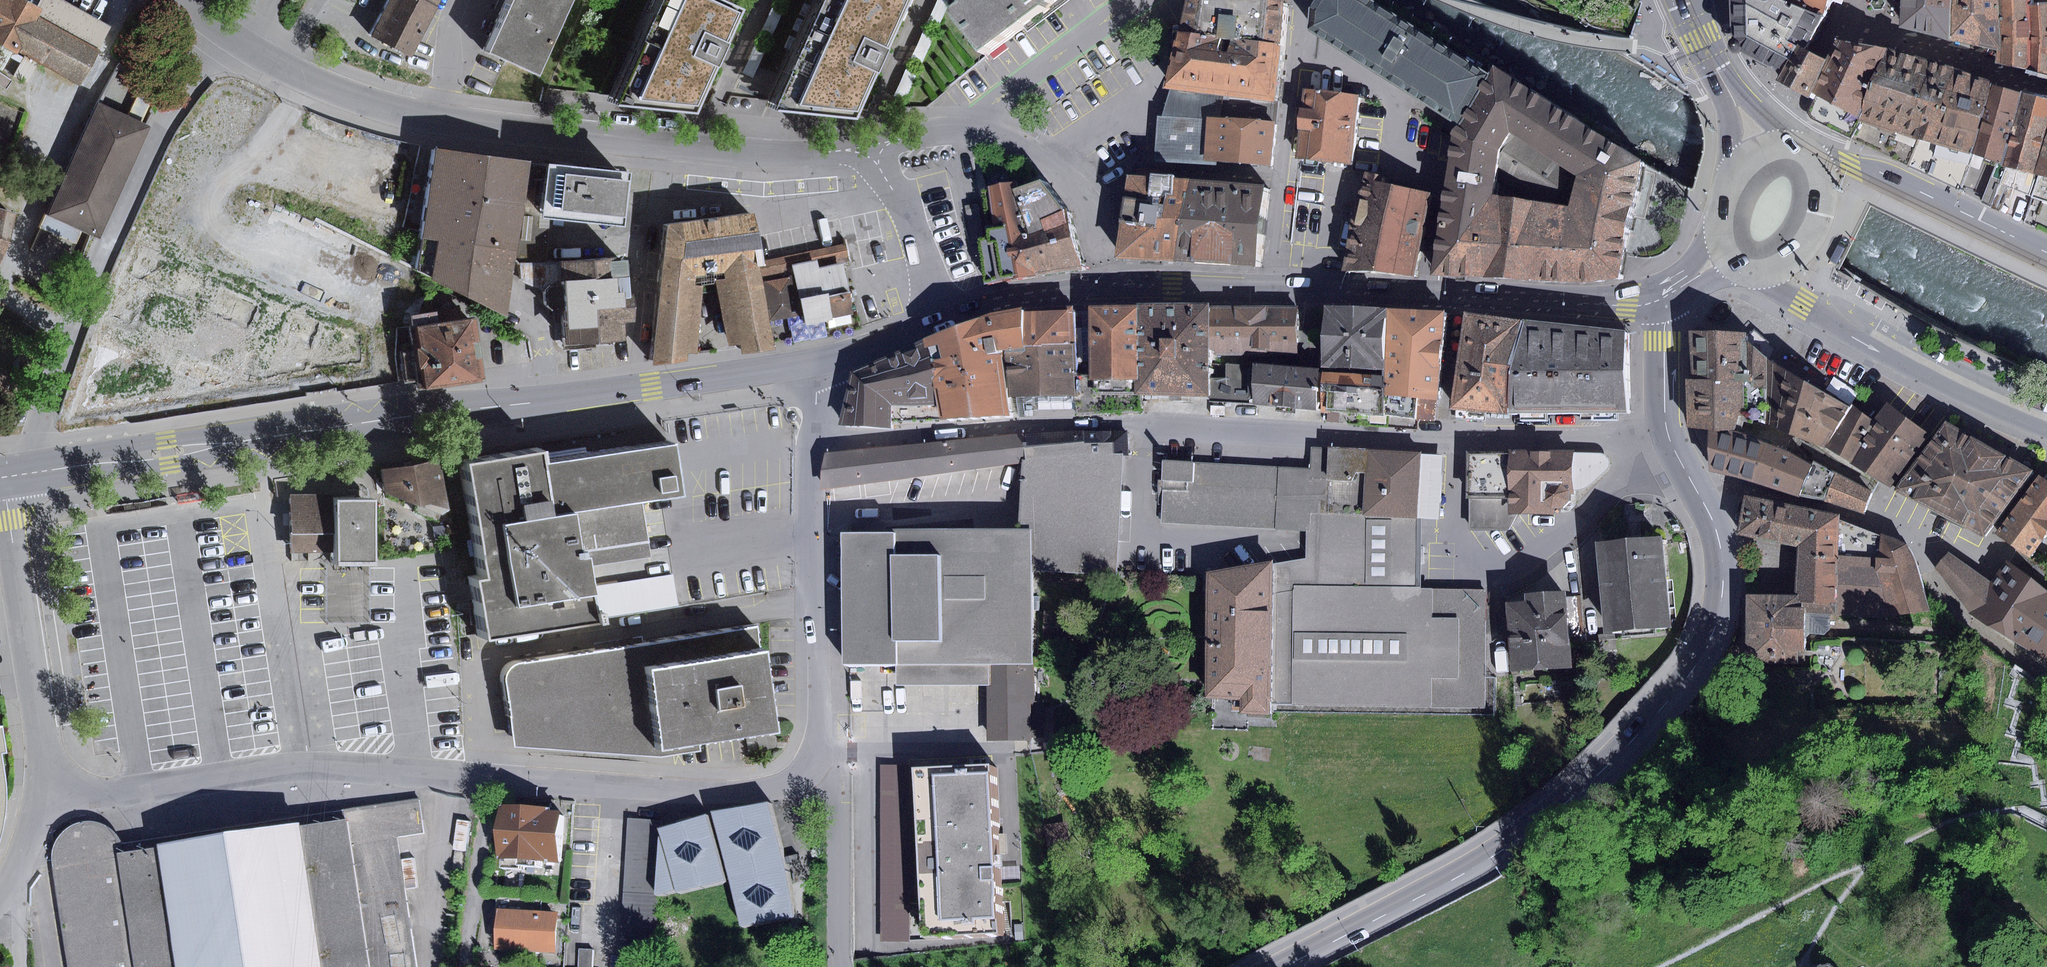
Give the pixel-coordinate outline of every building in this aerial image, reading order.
[(82,87),(113,30),(58,0),(0,0),(0,42),(82,87)] [(442,0),(390,0),(372,36),(412,57),(442,0)] [(479,50),(529,72),(561,0),(501,0),(479,50)] [(731,5),(720,0),(649,0),(603,99),(684,108),(706,61),(702,59),(707,48),(712,38),(715,39),(731,5)] [(893,0),(810,0),(763,106),(843,114),(862,70),(858,68),(868,46),(871,48),(893,0)] [(922,21),(933,26),(945,0),(932,0),(922,21)] [(982,56),(1056,0),(959,0),(963,6),(951,15),(982,56)] [(1189,34),(1282,46),(1287,1),(1275,0),(1194,0),(1189,34)] [(1492,78),(1372,0),(1318,0),(1312,9),(1310,31),(1459,128),(1492,78)] [(1741,51),(1788,72),(1801,46),(1809,50),(1826,18),(1788,0),(1730,0),(1732,37),(1732,38),(1730,39),(1729,41),(1729,43),(1728,45),(1729,48),(1730,50),(1732,52),(1735,53),(1739,53),(1741,51)] [(1826,18),(1833,0),(1788,0),(1826,18)] [(1899,27),(1949,39),(1950,0),(1900,0),(1899,27)] [(1949,39),(1975,45),(1996,49),(1997,0),(1950,0),(1949,39)] [(1996,63),(2026,69),(2027,36),(2028,3),(2028,0),(1997,0),(1996,49),(1996,63)] [(2026,69),(2025,73),(2046,80),(2046,2),(2028,3),(2027,36),(2026,69)] [(780,9),(770,4),(756,35),(766,39),(780,9)] [(919,28),(906,59),(917,63),(930,33),(919,28)] [(1179,32),(1173,90),(1277,102),(1282,46),(1189,34),(1179,32)] [(763,45),(752,40),(738,71),(749,76),(763,45)] [(1887,47),(1849,41),(1838,63),(1820,99),(1812,117),(1849,137),(1887,47)] [(1809,50),(1801,46),(1788,72),(1784,82),(1800,89),(1820,99),(1838,63),(1821,55),(1809,50)] [(1945,66),(1887,47),(1849,137),(1908,166),(1919,138),(1945,66)] [(903,65),(890,95),(900,99),(913,70),(903,65)] [(1970,75),(1945,66),(1919,138),(1908,166),(1934,178),(1970,75)] [(1459,128),(1453,136),(1431,279),(1581,284),(1619,280),(1647,164),(1500,70),(1492,78),(1459,128)] [(1934,178),(1960,188),(1972,154),(1994,84),(1970,75),(1934,178)] [(145,82),(128,119),(142,126),(159,88),(145,82)] [(2022,92),(1994,84),(1972,154),(2000,163),(2022,92)] [(1350,165),(1358,95),(1305,89),(1303,108),(1299,107),(1297,128),(1300,129),(1296,159),(1350,165)] [(1204,116),(1279,122),(1277,102),(1173,90),(1159,115),(1154,115),(1152,160),(1199,163),(1204,116)] [(2022,92),(2000,163),(2006,165),(2000,185),(2028,194),(2036,174),(2034,173),(2046,126),(2046,99),(2022,92)] [(101,106),(50,213),(85,227),(101,235),(151,129),(142,126),(128,119),(101,106)] [(1274,168),(1279,122),(1204,116),(1199,163),(1274,168)] [(2034,173),(2036,174),(2040,175),(2032,197),(2046,202),(2046,126),(2034,173)] [(500,154),(418,144),(405,230),(412,231),(406,266),(494,308),(502,268),(503,264),(504,252),(509,208),(513,159),(513,155),(500,154)] [(602,217),(607,164),(524,155),(523,160),(513,159),(509,208),(519,209),(542,211),(602,217)] [(1416,276),(1432,192),(1385,182),(1386,176),(1367,171),(1351,225),(1344,271),(1416,276)] [(1174,260),(1187,181),(1171,179),(1172,174),(1148,173),(1148,177),(1134,178),(1127,258),(1174,260)] [(1038,179),(1012,188),(1027,234),(1032,276),(1076,270),(1084,268),(1070,212),(1038,179)] [(1268,189),(1187,181),(1174,260),(1262,266),(1268,189)] [(1299,183),(1287,181),(1279,249),(1290,251),(1299,183)] [(1011,182),(986,185),(989,238),(977,240),(984,283),(1032,276),(1027,234),(1012,188),(1011,182)] [(978,204),(965,206),(969,238),(982,236),(978,204)] [(519,209),(509,208),(504,252),(515,261),(541,258),(541,253),(542,211),(519,209)] [(2,266),(19,216),(0,210),(0,266),(2,266)] [(729,350),(765,344),(749,258),(757,257),(748,210),(685,216),(652,220),(638,358),(671,355),(672,348),(685,347),(692,282),(680,280),(681,271),(710,267),(712,274),(703,276),(717,341),(726,339),(729,350)] [(85,227),(50,213),(47,212),(41,228),(78,244),(85,227)] [(840,245),(752,261),(756,281),(788,275),(813,271),(811,263),(836,258),(842,257),(840,245)] [(549,338),(607,334),(606,313),(613,313),(609,248),(541,253),(541,258),(543,283),(545,320),(547,320),(549,338)] [(541,258),(515,261),(517,279),(536,288),(543,283),(541,258)] [(822,316),(818,294),(842,289),(836,258),(811,263),(813,271),(788,275),(791,294),(788,295),(792,315),(794,322),(822,316)] [(788,275),(756,281),(763,321),(792,315),(788,295),(791,294),(788,275)] [(818,294),(822,316),(846,311),(842,289),(818,294)] [(999,351),(1004,397),(1076,395),(1074,305),(1027,307),(1029,349),(999,351)] [(1138,305),(1090,305),(1090,394),(1133,394),(1133,381),(1138,381),(1138,305)] [(1133,394),(1208,396),(1209,377),(1211,350),(1211,305),(1138,305),(1138,381),(1133,381),(1133,394)] [(1266,352),(1290,352),(1291,306),(1211,305),(1211,350),(1230,350),(1230,353),(1266,353),(1266,352)] [(405,384),(471,375),(461,310),(424,316),(423,306),(397,310),(398,320),(396,320),(405,384)] [(1029,349),(1027,307),(996,313),(926,339),(938,402),(941,419),(1007,416),(1004,397),(999,351),(1029,349)] [(1390,310),(1327,307),(1324,368),(1384,371),(1387,371),(1388,353),(1390,310)] [(1390,310),(1388,353),(1440,355),(1445,313),(1390,310)] [(1510,413),(1527,321),(1463,315),(1452,408),(1510,413)] [(1527,321),(1510,413),(1628,412),(1629,330),(1527,321)] [(1692,331),(1693,379),(1745,380),(1739,414),(1766,418),(1768,360),(1746,341),(1746,332),(1692,331)] [(938,402),(926,339),(848,370),(837,425),(888,427),(888,404),(938,402)] [(1440,355),(1388,353),(1387,371),(1384,371),(1384,376),(1382,396),(1435,400),(1440,355)] [(1768,360),(1766,418),(1824,449),(1850,406),(1768,360)] [(1249,404),(1311,410),(1317,372),(1317,369),(1251,364),(1221,363),(1221,377),(1209,377),(1208,396),(1249,398),(1249,404)] [(1323,410),(1380,414),(1382,396),(1384,376),(1317,372),(1311,410),(1323,410)] [(1693,379),(1685,380),(1686,425),(1706,429),(1733,433),(1739,414),(1745,380),(1693,379)] [(1850,406),(1824,449),(1889,487),(1929,434),(1886,402),(1871,419),(1850,406)] [(2033,471),(1945,421),(1895,490),(1982,535),(2033,471)] [(1733,433),(1706,429),(1709,471),(1754,484),(1798,496),(1799,494),(1863,513),(1872,491),(1813,460),(1811,464),(1786,452),(1790,440),(1761,429),(1757,440),(1733,433)] [(1091,432),(1091,455),(1123,453),(1129,453),(1128,431),(1091,432)] [(821,487),(1022,461),(1091,455),(1091,432),(1024,433),(826,452),(821,487)] [(461,577),(470,636),(673,604),(668,573),(580,586),(577,565),(639,555),(631,501),(671,494),(663,441),(535,461),(533,448),(453,460),(471,575),(461,577)] [(1282,468),(1279,528),(1309,530),(1309,512),(1418,518),(1421,454),(1315,448),(1313,470),(1282,468)] [(1115,573),(1123,453),(1091,455),(1022,461),(1017,529),(1029,529),(1032,570),(1115,573)] [(1443,455),(1421,454),(1418,518),(1421,519),(1439,520),(1443,455)] [(1581,454),(1518,455),(1519,519),(1561,519),(1561,514),(1572,514),(1578,506),(1578,491),(1582,491),(1581,454)] [(1519,519),(1518,455),(1474,455),(1474,533),(1510,532),(1519,519)] [(436,458),(377,467),(381,492),(414,504),(443,499),(436,458)] [(1279,528),(1282,468),(1162,461),(1161,523),(1279,528)] [(2039,474),(1996,533),(2029,558),(2037,547),(2046,534),(2046,480),(2039,474)] [(300,493),(288,493),(288,552),(330,552),(330,564),(372,563),(371,498),(331,498),(331,493),(300,493)] [(1839,515),(1745,495),(1735,534),(1797,546),(1794,598),(1836,599),(1839,519),(1839,515)] [(1307,559),(1273,563),(1272,626),(1271,704),(1486,708),(1486,589),(1420,588),(1421,519),(1418,518),(1309,512),(1309,530),(1307,559)] [(1898,537),(1839,519),(1836,599),(1836,613),(1880,617),(1930,610),(1917,565),(1910,547),(1898,537)] [(1017,529),(839,533),(841,663),(896,663),(987,663),(1033,662),(1032,570),(1029,529),(1017,529)] [(2037,547),(2046,554),(2046,534),(2037,547)] [(1634,538),(1597,541),(1606,633),(1671,627),(1662,535),(1634,538)] [(1948,554),(1936,569),(1968,609),(1990,581),(1948,554)] [(1272,626),(1273,563),(1205,571),(1205,697),(1239,698),(1238,712),(1271,715),(1271,704),(1272,626)] [(1968,609),(2046,660),(2046,595),(2004,563),(1990,581),(1968,609)] [(1524,601),(1506,602),(1509,670),(1569,667),(1568,645),(1571,645),(1569,613),(1566,613),(1565,590),(1524,592),(1524,601)] [(1836,613),(1836,599),(1794,598),(1751,597),(1748,655),(1796,660),(1796,649),(1804,649),(1804,634),(1824,635),(1829,629),(1830,613),(1836,613)] [(753,623),(514,660),(509,661),(506,663),(503,667),(501,672),(500,677),(510,744),(655,755),(695,748),(694,740),(731,735),(769,728),(753,623)] [(1033,701),(1033,662),(987,663),(987,684),(988,740),(1030,740),(1030,737),(1044,736),(1043,701),(1033,701)] [(987,663),(896,663),(896,684),(987,684),(987,663)] [(991,843),(987,763),(912,767),(921,934),(996,930),(991,843)] [(909,765),(880,765),(880,942),(909,942),(909,765)] [(126,846),(120,835),(111,828),(100,823),(89,823),(77,826),(68,833),(61,842),(58,854),(58,866),(74,966),(419,966),(399,838),(426,834),(421,800),(126,846)] [(742,928),(798,918),(790,871),(772,801),(716,813),(733,881),(742,928)] [(500,803),(497,856),(516,858),(516,863),(531,864),(533,860),(555,861),(558,813),(548,812),(548,806),(500,803)] [(681,895),(730,882),(711,815),(661,829),(681,895)] [(627,818),(618,966),(651,966),(661,820),(627,818)] [(658,897),(677,892),(661,837),(658,897)] [(553,952),(555,912),(497,908),(494,948),(553,952)] [(1022,925),(1014,925),(1015,941),(1023,940),(1022,925)] [(578,948),(577,966),(592,966),(593,949),(578,948)]
